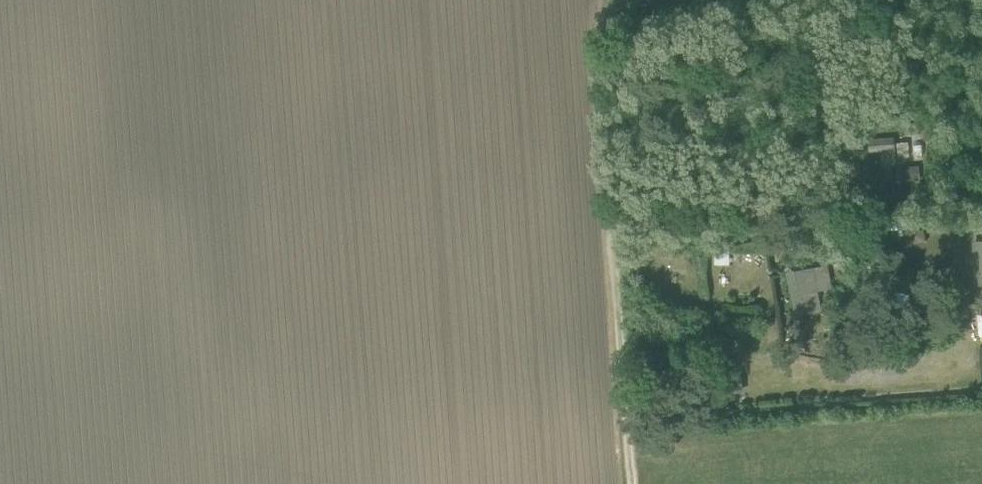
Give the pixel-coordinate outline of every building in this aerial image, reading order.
[(972,240),(974,284),(981,284),(981,240),(972,240)] [(780,271),(789,318),(818,313),(814,290),(827,288),(823,263),(780,271)]
